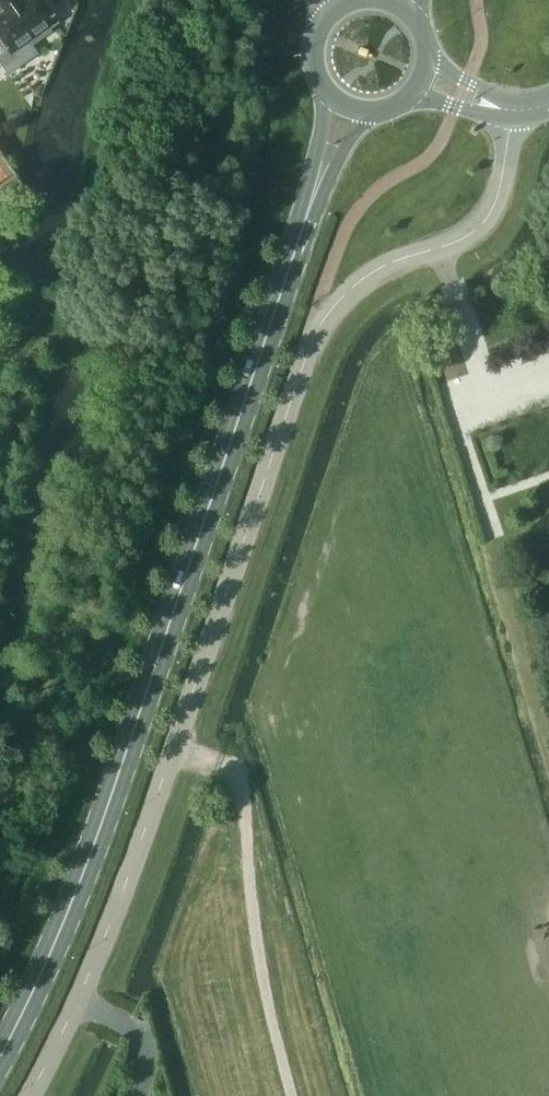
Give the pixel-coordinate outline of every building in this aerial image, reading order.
[(55,22),(40,0),(29,0),(28,0),(0,0),(0,38),(10,53),(30,40),(33,44),(50,31),(47,27),(55,22)]
